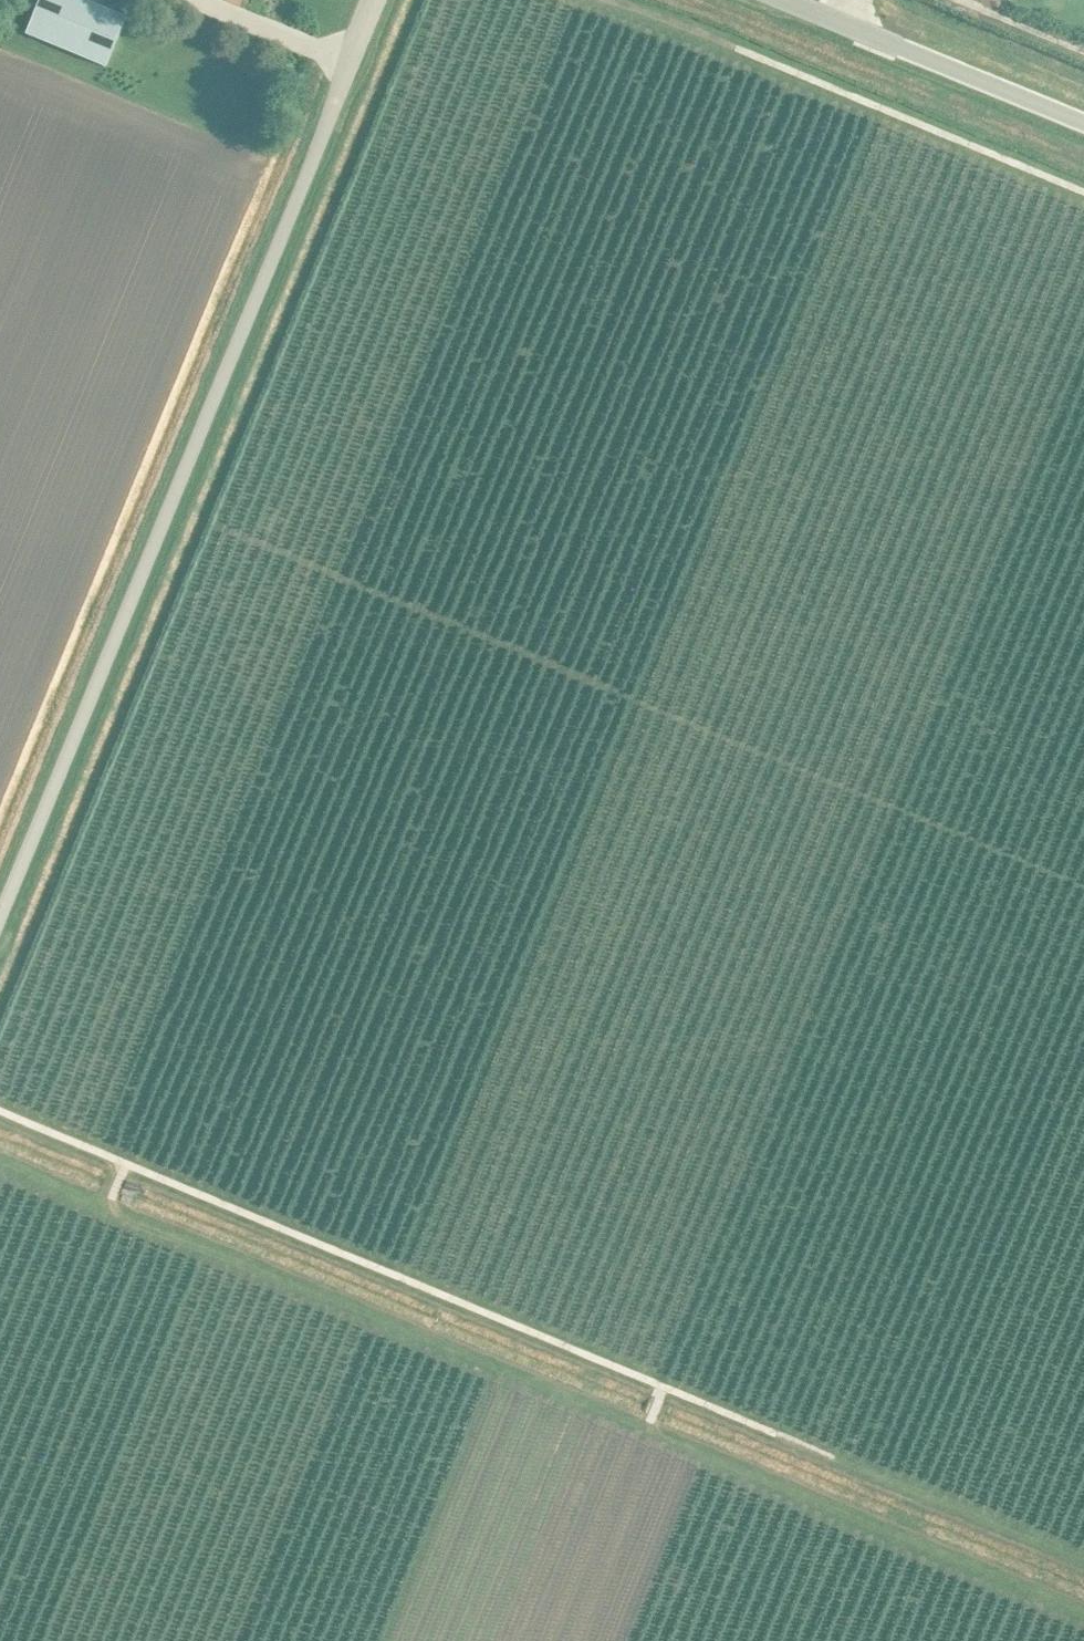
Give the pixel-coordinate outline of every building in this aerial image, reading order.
[(136,22),(82,0),(39,0),(22,42),(113,79),(136,22)]
